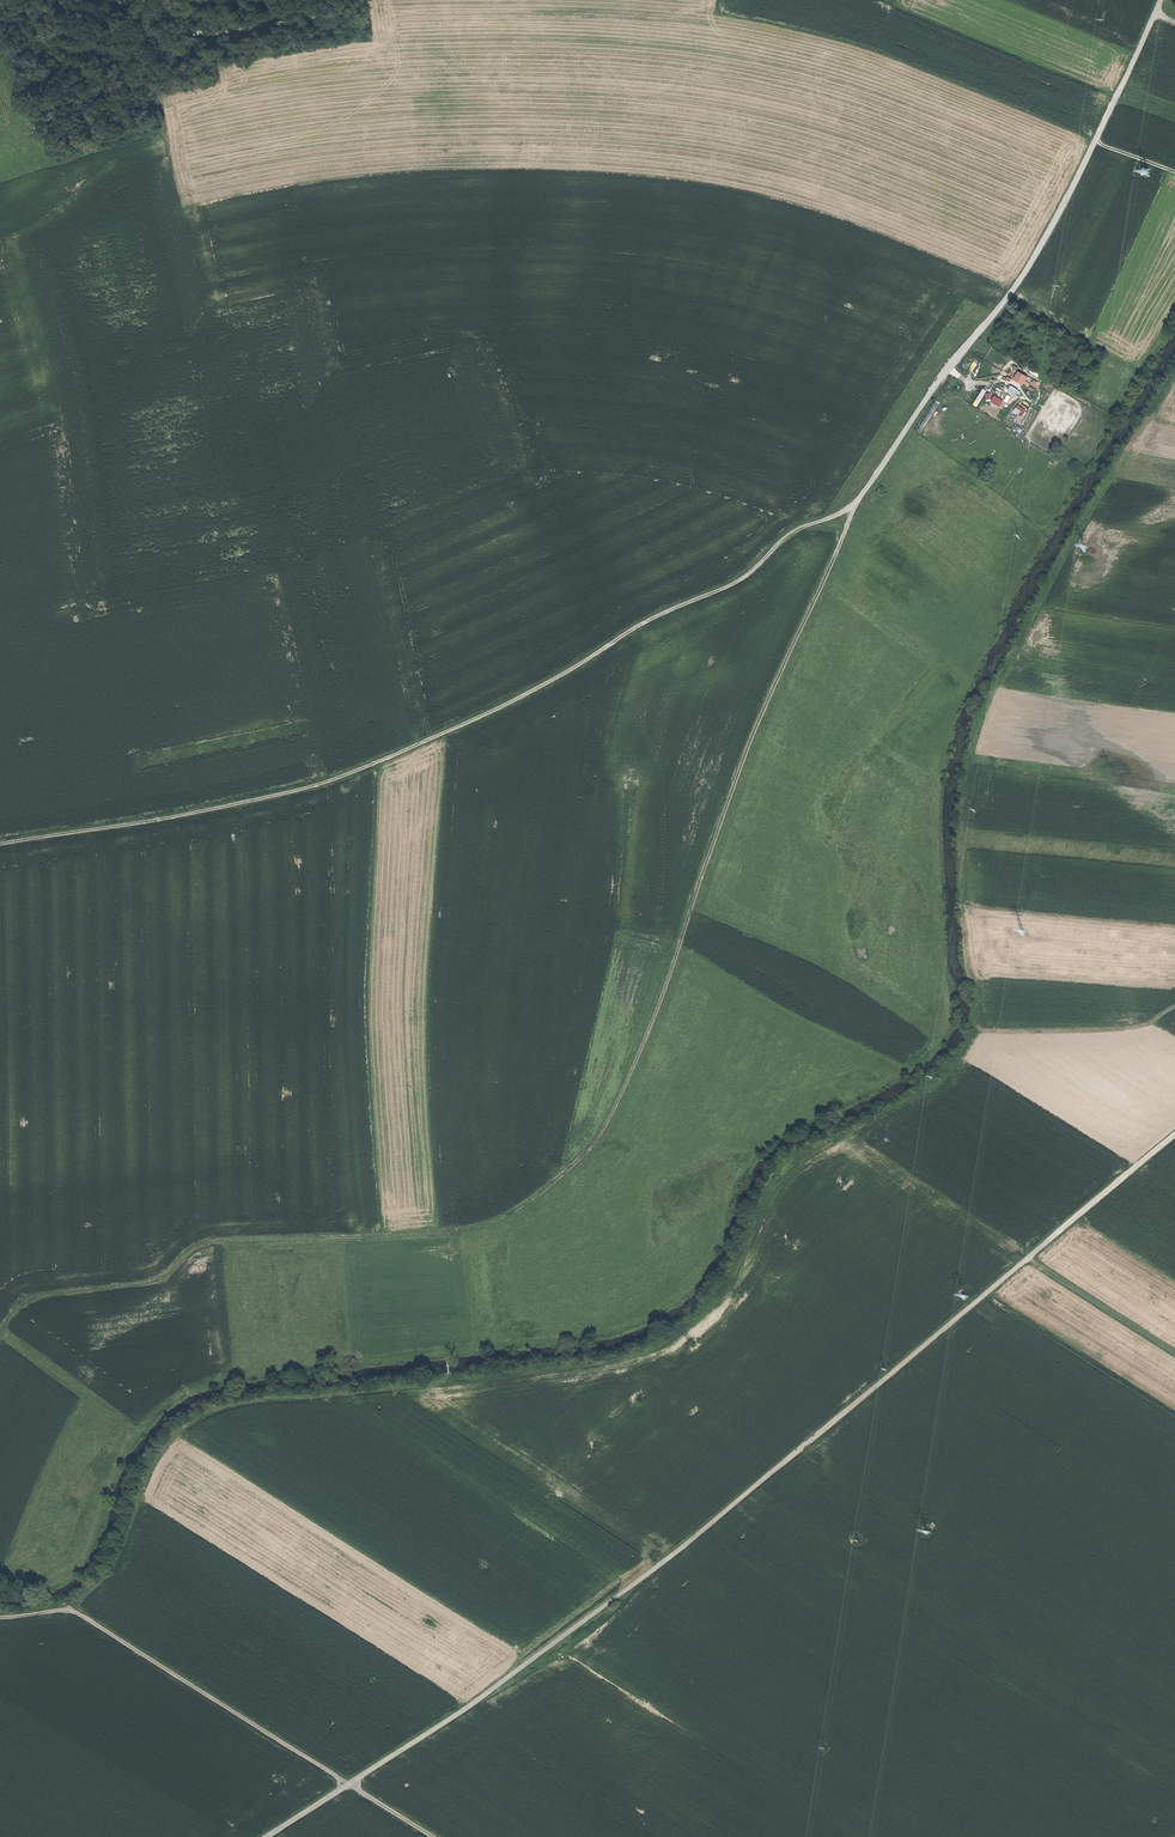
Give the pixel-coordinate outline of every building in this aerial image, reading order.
[(1027,377),(1018,372),(1014,379),(1022,384),(1027,377)] [(1013,385),(1009,390),(1017,395),(1020,390),(1013,385)] [(992,401),(1001,407),(1005,401),(996,395),(992,401)] [(1020,404),(1015,411),(1023,417),(1028,411),(1020,404)]
